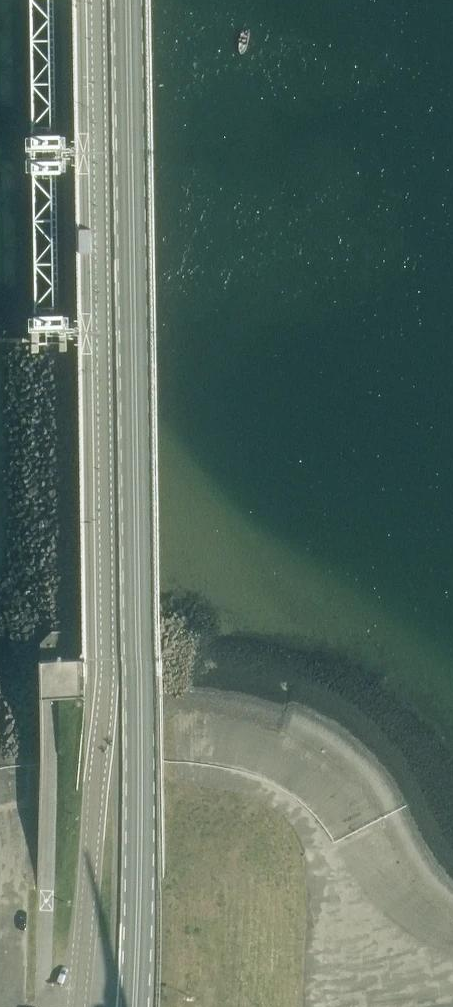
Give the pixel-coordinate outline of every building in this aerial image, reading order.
[(60,132),(32,132),(32,134),(27,134),(27,169),(33,169),(33,170),(61,170),(61,168),(66,168),(66,133),(60,133),(60,132)] [(63,312),(35,312),(35,315),(30,315),(30,328),(33,328),(33,337),(30,337),(36,343),(67,342),(67,327),(69,327),(69,314),(63,314),(63,312)]
